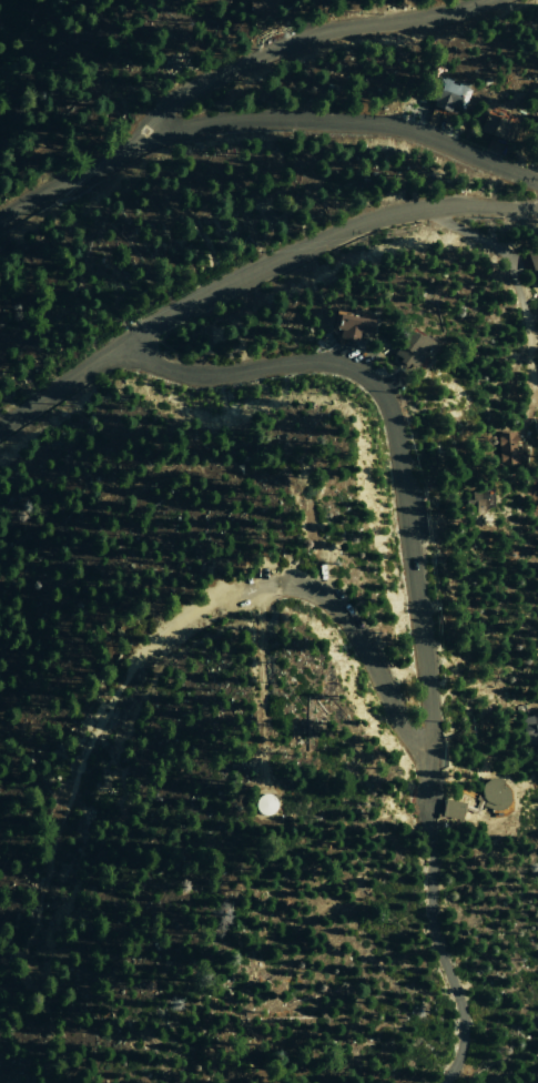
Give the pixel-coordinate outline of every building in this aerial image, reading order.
[(435,79),(466,90),(458,111),(449,108),(448,112),(430,105),(432,102),(427,100),(435,79)] [(484,113),(512,123),(506,141),(477,130),(484,113)] [(529,274),(531,274),(536,285),(537,285),(537,244),(521,249),(529,274)] [(332,311),(370,318),(367,334),(354,332),(353,340),(333,336),(335,327),(328,326),(332,311)] [(403,327),(389,353),(397,357),(395,361),(403,366),(405,362),(414,366),(427,341),(403,327)] [(496,433),(499,463),(514,462),(511,432),(496,433)] [(464,493),(489,490),(490,506),(484,506),(484,513),(475,513),(475,509),(466,510),(465,503),(464,493)] [(534,713),(537,716),(537,743),(527,746),(520,721),(519,717),(534,713)] [(499,779),(494,777),(488,777),(480,782),(479,788),(480,796),(483,800),(480,804),(488,809),(496,810),(501,808),(506,802),(506,793),(504,788),(497,783),(499,779)] [(257,816),(272,805),(261,790),(246,800),(257,816)] [(441,798),(461,804),(457,820),(437,814),(441,798)]
